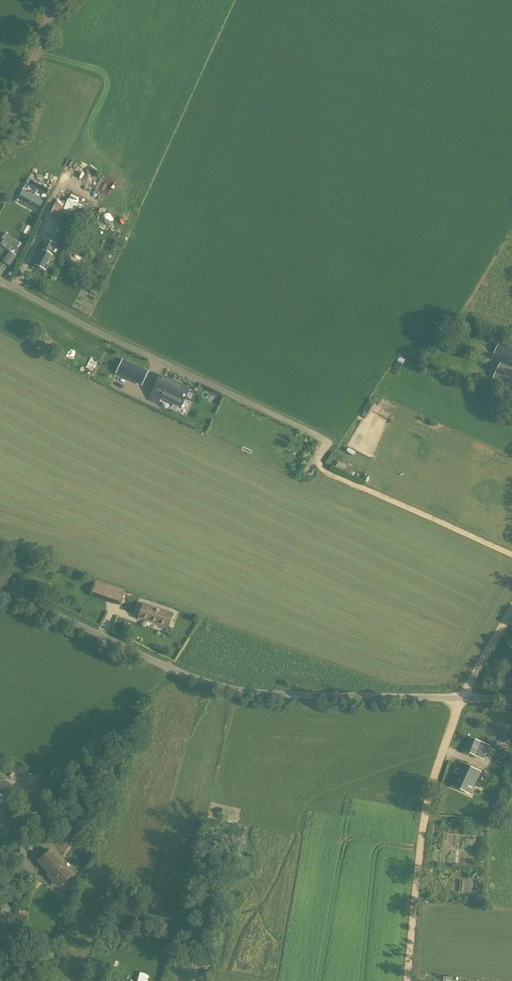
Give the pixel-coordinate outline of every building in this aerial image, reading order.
[(43,201),(22,190),(19,195),(40,207),(43,201)] [(74,226),(81,209),(74,207),(72,211),(55,204),(49,215),(74,226)] [(27,236),(31,228),(27,226),(23,233),(27,236)] [(0,244),(16,255),(23,246),(17,241),(19,238),(9,231),(7,234),(6,233),(2,237),(4,238),(0,244)] [(49,255),(54,244),(46,241),(40,251),(38,250),(35,256),(37,257),(33,265),(45,270),(52,257),(49,255)] [(494,353),(502,358),(507,348),(499,344),(494,353)] [(511,387),(511,367),(501,362),(493,378),(511,387)] [(147,372),(141,369),(135,382),(141,385),(147,372)] [(157,404),(160,397),(179,406),(187,389),(161,376),(149,401),(157,404)] [(369,416),(374,408),(368,404),(363,412),(369,416)] [(107,599),(111,586),(104,583),(99,596),(107,599)] [(171,614),(151,607),(142,604),(137,618),(166,628),(171,614)] [(484,759),(490,745),(469,737),(463,751),(484,759)] [(470,794),(480,772),(461,763),(451,785),(470,794)] [(222,810),(220,816),(233,820),(234,813),(222,810)] [(32,851),(33,836),(24,836),(23,850),(32,851)] [(57,889),(59,888),(59,887),(72,876),(50,850),(37,861),(47,873),(45,876),(57,889)] [(147,973),(140,972),(138,980),(145,980),(147,973)]
